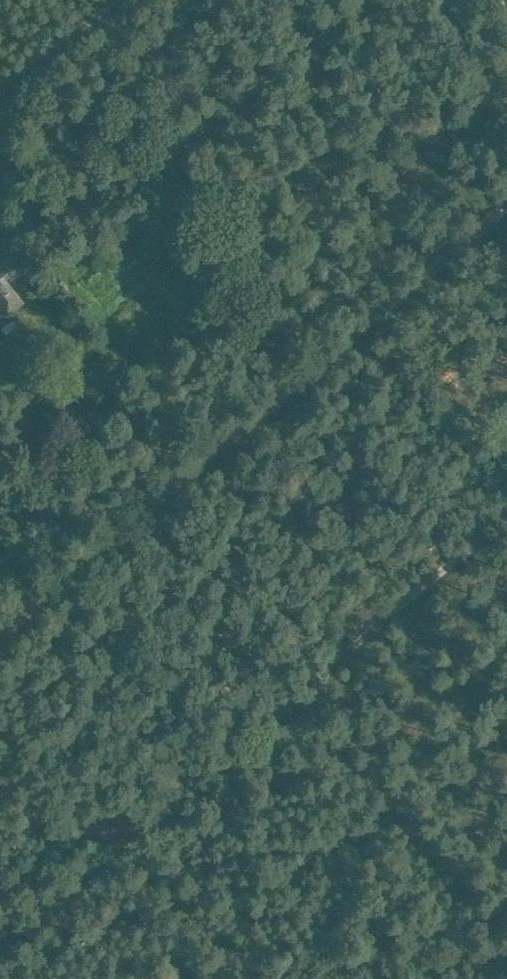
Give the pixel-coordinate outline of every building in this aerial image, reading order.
[(7,315),(25,300),(4,278),(17,267),(0,247),(0,306),(7,315)]
